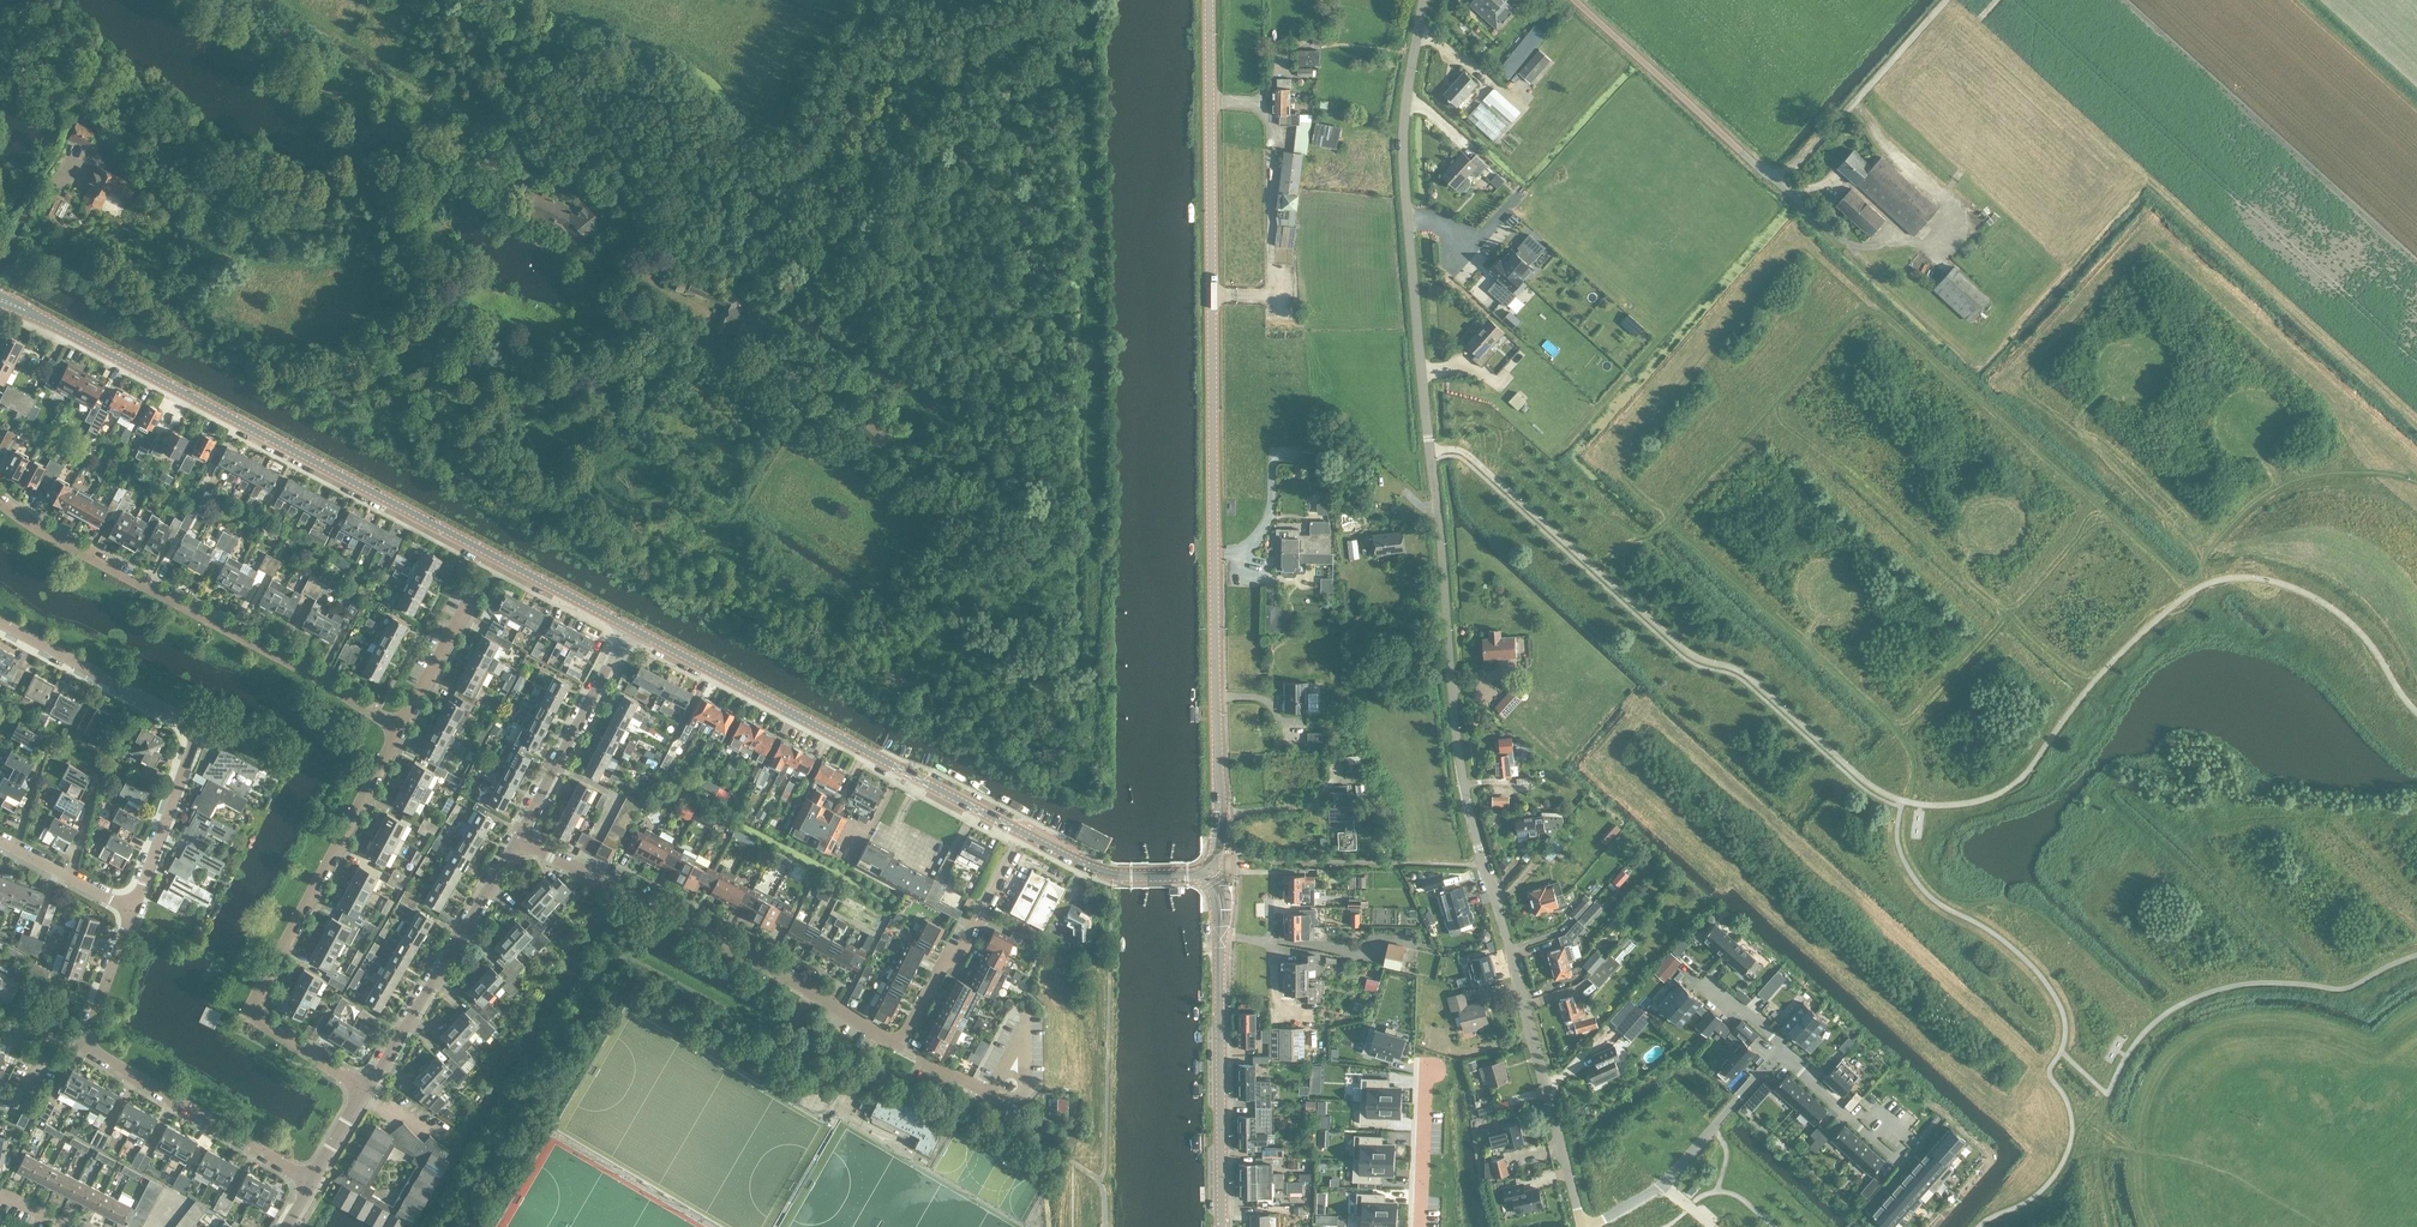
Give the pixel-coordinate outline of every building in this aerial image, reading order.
[(1506,0),(1474,0),(1470,4),(1497,28),(1515,8),(1506,0)] [(1545,33),(1534,25),(1498,69),(1508,78),(1545,33)] [(1515,82),(1521,75),(1531,83),(1552,60),(1540,49),(1519,73),(1512,80),(1515,82)] [(1297,66),(1321,66),(1321,50),(1298,50),(1297,66)] [(1313,68),(1298,68),(1298,76),(1313,76),(1313,68)] [(1478,84),(1464,72),(1444,94),(1458,107),(1478,84)] [(1278,89),(1274,89),(1274,102),(1290,102),(1296,102),(1296,97),(1290,97),(1290,89),(1291,89),(1291,79),(1278,79),(1278,89)] [(1468,117),(1495,142),(1521,112),(1494,88),(1468,117)] [(1290,102),(1274,102),(1274,114),(1280,114),(1280,125),(1290,125),(1290,124),(1299,124),(1299,112),(1296,112),(1296,114),(1290,114),(1290,102)] [(1295,218),(1303,153),(1307,153),(1310,121),(1302,120),(1301,126),(1298,126),(1297,133),(1294,133),(1292,151),(1284,150),(1276,216),(1278,225),(1275,245),(1293,248),(1294,248),(1297,227),(1295,227),(1296,218),(1295,218)] [(83,143),(84,141),(90,144),(92,140),(93,140),(94,138),(93,138),(97,131),(77,121),(70,136),(83,143)] [(1312,144),(1337,149),(1341,126),(1317,122),(1312,144)] [(1854,150),(1839,168),(1914,236),(1939,208),(1881,156),(1872,166),(1854,150)] [(1477,177),(1488,165),(1476,154),(1471,160),(1463,153),(1442,175),(1456,189),(1459,191),(1464,191),(1470,184),(1470,179),(1468,177),(1471,173),(1477,177)] [(132,195),(137,184),(101,167),(97,173),(95,172),(90,180),(93,181),(92,184),(88,192),(87,192),(83,200),(84,200),(80,208),(89,213),(93,204),(100,208),(105,196),(106,196),(110,188),(122,194),(124,189),(132,193),(131,194),(132,195)] [(1501,185),(1494,179),(1489,183),(1496,190),(1501,185)] [(1837,205),(1862,228),(1859,232),(1867,239),(1870,236),(1871,236),(1886,220),(1853,189),(1837,205)] [(529,215),(550,225),(552,220),(555,221),(556,217),(563,220),(561,224),(582,248),(596,236),(595,235),(601,230),(598,226),(601,224),(586,206),(574,215),(572,213),(572,212),(561,207),(563,203),(543,194),(542,194),(541,196),(529,191),(522,209),(530,213),(529,215)] [(65,215),(68,199),(48,195),(46,212),(65,215)] [(1534,261),(1545,248),(1530,235),(1519,248),(1524,252),(1520,256),(1512,249),(1502,260),(1524,280),(1534,268),(1529,265),(1533,260),(1534,261)] [(1513,291),(1524,280),(1502,260),(1492,269),(1493,270),(1491,272),(1502,282),(1492,293),(1507,305),(1516,295),(1513,291)] [(1934,288),(1970,321),(1990,299),(1954,266),(1934,288)] [(1504,318),(1513,327),(1521,318),(1511,310),(1504,318)] [(1479,360),(1476,362),(1482,367),(1496,352),(1490,347),(1503,332),(1504,333),(1505,333),(1488,318),(1478,329),(1479,330),(1467,344),(1477,353),(1475,356),(1479,360)] [(0,347),(0,356),(14,363),(24,343),(7,334),(0,347)] [(0,356),(0,381),(3,383),(14,363),(0,356)] [(50,357),(40,378),(46,381),(56,364),(58,362),(50,357)] [(46,381),(43,387),(54,393),(57,386),(76,396),(87,375),(68,366),(66,369),(56,364),(46,381)] [(100,408),(101,406),(94,403),(104,385),(87,375),(76,396),(92,405),(85,420),(92,423),(100,408)] [(4,393),(31,407),(35,399),(8,385),(4,393)] [(117,390),(107,409),(107,410),(112,412),(112,413),(112,416),(112,415),(116,418),(119,417),(120,414),(130,395),(123,391),(122,393),(118,391),(117,390)] [(1518,391),(1510,399),(1519,408),(1527,399),(1518,391)] [(0,400),(0,401),(27,415),(31,407),(4,393),(0,400)] [(136,398),(130,395),(120,414),(126,417),(125,418),(125,420),(135,425),(139,417),(135,415),(142,403),(140,402),(135,399),(136,398)] [(139,423),(147,427),(144,433),(149,436),(162,412),(149,405),(139,423)] [(89,429),(97,434),(108,412),(100,408),(92,423),(89,429)] [(895,431),(876,413),(865,424),(884,442),(895,431)] [(5,453),(13,439),(16,434),(8,430),(0,444),(0,451),(5,453)] [(163,451),(179,460),(190,439),(172,430),(170,434),(166,432),(159,446),(156,444),(151,454),(159,458),(163,451)] [(192,453),(205,460),(216,440),(213,439),(213,437),(210,435),(207,436),(203,433),(201,437),(199,437),(195,446),(192,453)] [(4,469),(20,478),(30,459),(16,451),(20,442),(13,439),(5,453),(3,457),(9,460),(4,469)] [(219,462),(232,468),(240,453),(227,446),(219,462)] [(1317,452),(1316,452),(1309,451),(1303,451),(1301,465),(1316,467),(1318,453),(1317,452)] [(232,468),(244,475),(253,459),(240,453),(232,468)] [(181,468),(190,472),(195,461),(187,457),(181,468)] [(41,478),(47,481),(57,462),(50,459),(46,467),(30,459),(20,478),(36,486),(41,478)] [(244,475),(257,482),(265,466),(253,459),(244,475)] [(45,497),(62,506),(72,487),(56,478),(63,466),(57,462),(47,481),(52,484),(45,497)] [(214,474),(219,477),(223,469),(218,466),(214,474)] [(265,466),(257,482),(270,489),(279,473),(265,466)] [(227,481),(232,484),(236,476),(231,473),(227,481)] [(74,485),(80,487),(85,477),(80,474),(74,485)] [(279,494),(293,501),(301,485),(288,478),(279,494)] [(239,487),(245,491),(249,483),(243,479),(239,487)] [(293,501),(305,507),(314,491),(301,485),(293,501)] [(111,517),(112,518),(122,499),(121,499),(126,490),(119,486),(108,506),(91,497),(80,516),(98,526),(102,517),(110,521),(111,517)] [(252,494),(258,497),(262,489),(256,486),(252,494)] [(68,509),(80,516),(91,497),(72,487),(62,506),(59,511),(65,514),(68,509)] [(199,503),(207,507),(214,494),(206,490),(199,503)] [(305,507),(318,514),(326,498),(314,491),(305,507)] [(275,506),(281,509),(285,501),(279,498),(275,506)] [(326,498),(318,514),(331,521),(340,505),(326,498)] [(109,533),(123,540),(134,519),(124,513),(129,503),(122,499),(112,518),(116,520),(109,533)] [(288,513),(294,516),(298,508),(292,505),(288,513)] [(341,526),(354,533),(362,517),(349,510),(341,526)] [(301,520),(306,523),(311,515),(305,512),(301,520)] [(187,531),(194,518),(186,514),(182,523),(181,523),(179,527),(187,531)] [(157,522),(159,520),(150,516),(145,525),(134,519),(123,540),(137,547),(144,535),(149,538),(157,522)] [(354,533),(366,540),(375,524),(362,517),(354,533)] [(179,527),(181,523),(173,518),(168,528),(157,522),(146,543),(160,550),(166,539),(172,541),(179,527)] [(1330,521),(1310,521),(1310,535),(1300,535),(1300,529),(1281,529),(1281,537),(1277,537),(1277,566),(1277,570),(1300,570),(1300,563),(1334,563),(1334,552),(1333,552),(1333,547),(1331,547),(1332,532),(1330,521)] [(366,540),(379,546),(387,530),(375,524),(366,540)] [(329,536),(312,527),(308,535),(325,544),(329,536)] [(387,530),(379,546),(392,553),(401,537),(387,530)] [(216,545),(223,549),(231,535),(223,531),(216,545)] [(336,538),(342,541),(346,534),(340,531),(336,538)] [(1403,531),(1373,535),(1375,554),(1406,551),(1403,531)] [(173,557),(187,564),(197,546),(189,542),(192,536),(185,533),(179,544),(180,544),(173,557)] [(223,549),(231,553),(238,539),(231,535),(223,549)] [(349,545),(355,548),(359,540),(353,537),(349,545)] [(208,559),(214,548),(208,545),(200,540),(197,546),(187,564),(201,572),(208,559)] [(362,552),(368,555),(372,547),(366,544),(362,552)] [(375,558),(380,562),(385,554),(379,551),(375,558)] [(425,551),(418,565),(433,573),(437,565),(435,564),(439,558),(425,551)] [(411,553),(408,559),(416,563),(419,557),(411,553)] [(258,571),(243,563),(230,587),(234,589),(234,593),(240,595),(243,594),(245,595),(251,582),(252,582),(259,586),(274,557),(267,554),(258,571)] [(229,556),(223,567),(216,580),(218,580),(219,584),(223,587),(228,586),(230,587),(243,563),(235,559),(229,556)] [(282,562),(274,557),(266,572),(274,577),(282,562)] [(405,564),(413,568),(416,563),(408,559),(405,564)] [(418,565),(411,578),(426,586),(424,585),(427,579),(429,580),(433,573),(418,565)] [(402,572),(399,578),(407,582),(410,577),(402,572)] [(302,591),(309,595),(319,577),(311,573),(302,591)] [(1321,578),(1323,590),(1332,588),(1330,576),(1321,578)] [(309,595),(317,599),(325,584),(324,583),(325,581),(319,577),(309,595)] [(259,603),(273,610),(286,586),(271,578),(265,589),(266,590),(259,603)] [(411,578),(404,591),(417,598),(420,592),(422,593),(426,586),(411,578)] [(294,591),(286,586),(273,610),(287,617),(294,605),(295,605),(301,594),(294,591)] [(395,586),(392,591),(400,596),(403,590),(395,586)] [(417,598),(404,591),(397,605),(399,606),(412,613),(419,599),(417,598)] [(501,612),(496,621),(504,626),(518,599),(505,592),(500,600),(493,596),(486,608),(487,611),(491,613),(493,612),(495,609),(501,612)] [(345,614),(353,618),(360,603),(353,599),(345,614)] [(504,626),(505,626),(509,618),(521,625),(530,605),(518,599),(504,626)] [(314,631),(317,633),(326,615),(318,611),(321,605),(314,601),(308,612),(309,613),(303,625),(304,626),(305,630),(310,632),(314,631)] [(1267,603),(1266,627),(1290,628),(1290,615),(1283,615),(1283,603),(1267,603)] [(530,605),(521,625),(523,621),(529,624),(530,623),(536,626),(543,612),(530,605)] [(326,615),(317,633),(331,640),(338,627),(339,628),(344,617),(334,612),(331,618),(326,615)] [(369,618),(367,621),(399,638),(403,630),(402,629),(405,623),(391,616),(385,627),(369,618)] [(546,631),(559,639),(567,624),(553,617),(546,631)] [(483,634),(475,649),(495,659),(500,651),(496,649),(499,643),(510,649),(513,642),(502,636),(507,627),(505,626),(504,626),(496,621),(494,620),(486,636),(483,634)] [(382,633),(377,644),(390,651),(393,645),(395,645),(399,638),(367,621),(366,623),(382,633)] [(565,642),(572,646),(580,631),(567,624),(559,639),(552,654),(557,657),(565,642)] [(580,631),(572,646),(564,661),(570,664),(574,656),(580,659),(584,651),(586,652),(593,638),(580,631)] [(513,639),(519,643),(523,635),(517,632),(513,639)] [(1517,657),(1516,637),(1484,639),(1485,659),(1517,657)] [(531,654),(537,657),(544,644),(538,640),(531,654)] [(346,643),(345,644),(385,665),(389,657),(388,656),(390,651),(377,644),(372,653),(354,644),(353,647),(346,643)] [(385,665),(345,644),(339,656),(347,660),(352,650),(369,659),(362,671),(378,679),(385,665)] [(8,686),(18,666),(11,662),(15,655),(0,647),(0,681),(8,686)] [(475,649),(468,663),(487,674),(489,671),(486,669),(489,663),(495,667),(499,660),(495,659),(475,649)] [(468,663),(460,678),(480,688),(487,674),(468,663)] [(641,700),(645,694),(648,688),(655,673),(641,665),(633,680),(642,685),(641,688),(626,681),(622,690),(634,696),(641,700)] [(18,666),(8,686),(15,689),(26,670),(18,666)] [(542,670),(539,675),(548,680),(551,675),(542,670)] [(511,673),(507,680),(513,683),(517,676),(511,673)] [(655,673),(648,688),(659,693),(667,679),(655,673)] [(25,693),(45,703),(55,685),(35,674),(25,693)] [(554,676),(547,689),(563,697),(570,684),(554,676)] [(480,688),(460,678),(455,686),(457,688),(454,694),(473,704),(477,697),(476,696),(480,688)] [(659,693),(672,700),(679,686),(667,679),(659,693)] [(50,711),(71,722),(81,703),(60,693),(65,684),(58,680),(55,685),(47,701),(54,705),(50,711)] [(502,688),(508,691),(513,683),(507,680),(502,688)] [(533,682),(530,687),(539,692),(542,687),(533,682)] [(1309,711),(1309,710),(1318,710),(1318,693),(1309,693),(1309,683),(1286,683),(1286,711),(1309,711)] [(672,700),(685,707),(692,693),(679,686),(672,700)] [(547,689),(541,702),(556,710),(563,697),(547,689)] [(1494,709),(1505,718),(1519,702),(1508,692),(1494,709)] [(447,702),(441,713),(462,724),(472,705),(451,693),(446,701),(447,702)] [(556,710),(541,702),(524,693),(522,698),(530,703),(527,710),(549,723),(556,710)] [(624,695),(617,708),(631,716),(640,721),(651,725),(653,720),(647,717),(634,710),(638,703),(624,695)] [(696,718),(702,722),(712,703),(711,703),(712,701),(706,698),(705,700),(701,697),(679,738),(684,740),(696,718)] [(668,706),(665,704),(663,703),(659,710),(657,712),(663,716),(665,713),(668,706)] [(712,703),(702,722),(699,728),(704,731),(706,726),(712,729),(723,709),(722,709),(723,707),(717,704),(716,705),(712,703)] [(549,723),(527,710),(525,710),(518,706),(515,711),(523,716),(520,723),(543,735),(549,723)] [(674,709),(668,706),(665,713),(671,716),(674,709)] [(118,717),(98,707),(96,711),(88,707),(78,726),(86,730),(88,725),(108,736),(118,717)] [(617,708),(611,721),(625,729),(631,716),(617,708)] [(724,710),(723,709),(712,729),(714,730),(710,736),(712,737),(710,739),(720,744),(721,742),(722,743),(736,716),(734,715),(730,713),(731,711),(725,708),(724,710)] [(441,713),(435,725),(452,734),(455,728),(461,731),(465,725),(462,724),(441,713)] [(736,739),(742,743),(753,723),(750,721),(747,722),(741,718),(728,744),(733,746),(736,739)] [(543,735),(520,723),(511,719),(508,724),(524,733),(521,741),(536,748),(543,735)] [(611,721),(604,734),(618,741),(625,729),(611,721)] [(651,725),(640,721),(637,726),(644,730),(645,728),(654,733),(656,729),(651,725)] [(22,740),(16,752),(29,759),(41,735),(18,723),(12,735),(22,740)] [(753,723),(742,743),(739,749),(744,752),(745,750),(751,753),(753,749),(754,749),(764,728),(753,723)] [(435,725),(428,737),(446,747),(447,747),(449,746),(453,738),(452,736),(453,736),(452,735),(452,734),(435,725)] [(487,736),(491,728),(485,725),(483,727),(479,725),(477,730),(481,732),(481,733),(487,736)] [(143,757),(142,759),(142,760),(145,761),(139,773),(135,770),(132,775),(145,782),(147,777),(152,780),(158,768),(155,766),(162,753),(160,751),(165,741),(158,737),(158,738),(155,736),(156,733),(143,726),(136,740),(138,741),(133,751),(143,757)] [(768,730),(764,728),(754,749),(760,752),(757,759),(761,761),(774,736),(769,733),(768,730)] [(483,744),(487,736),(481,733),(474,746),(479,749),(482,743),(483,744)] [(1322,748),(1322,733),(1308,733),(1308,748),(1322,748)] [(604,734),(597,747),(612,754),(618,741),(604,734)] [(437,766),(446,747),(428,737),(421,750),(427,753),(424,759),(437,766)] [(630,740),(627,746),(634,750),(637,744),(630,740)] [(777,759),(784,762),(793,746),(792,746),(791,743),(788,742),(786,743),(781,740),(770,763),(774,765),(777,759)] [(1513,751),(1512,743),(1502,744),(1503,752),(1500,752),(1500,756),(1496,756),(1498,777),(1511,776),(1509,755),(1508,755),(1508,752),(1513,751)] [(624,751),(631,755),(634,750),(627,746),(624,751)] [(793,746),(784,762),(774,783),(779,785),(789,764),(795,768),(804,751),(803,751),(802,749),(799,747),(796,748),(793,746)] [(203,775),(208,777),(221,784),(231,767),(253,779),(260,767),(223,747),(214,764),(210,762),(203,775)] [(597,747),(591,759),(605,767),(612,754),(597,747)] [(508,748),(502,761),(523,772),(531,758),(515,750),(515,751),(508,748)] [(15,767),(9,778),(22,785),(34,761),(29,759),(16,752),(12,750),(5,762),(15,767)] [(466,758),(472,761),(476,753),(470,750),(466,758)] [(715,762),(722,765),(728,754),(721,751),(715,762)] [(809,754),(804,751),(795,768),(792,774),(796,776),(800,770),(807,774),(815,757),(814,757),(813,755),(811,753),(809,754)] [(658,765),(660,753),(657,752),(655,758),(648,756),(647,763),(658,765)] [(661,766),(675,774),(678,769),(669,765),(674,757),(667,753),(661,766)] [(498,766),(495,772),(502,776),(517,784),(523,772),(502,761),(492,756),(489,761),(498,766)] [(605,767),(591,759),(584,772),(598,780),(605,767)] [(415,761),(408,775),(427,786),(435,772),(415,761)] [(809,789),(805,797),(815,802),(833,766),(829,764),(829,763),(826,761),(824,762),(822,761),(813,779),(819,782),(814,792),(809,789)] [(72,781),(67,792),(80,799),(84,790),(92,776),(69,764),(63,776),(72,781)] [(727,778),(730,780),(737,767),(731,765),(727,774),(728,775),(727,778)] [(751,776),(756,778),(761,768),(756,765),(751,776)] [(463,779),(438,766),(434,773),(459,786),(463,779)] [(616,766),(614,771),(621,775),(623,769),(616,766)] [(838,769),(833,766),(815,802),(820,805),(826,794),(831,797),(835,790),(835,791),(844,774),(845,772),(844,772),(843,771),(843,770),(840,768),(838,769)] [(754,783),(764,787),(771,773),(763,769),(761,768),(756,778),(754,783)] [(497,775),(501,777),(502,776),(495,772),(488,769),(485,774),(495,779),(497,775)] [(610,777),(617,781),(621,775),(614,771),(610,777)] [(401,788),(420,799),(424,801),(432,788),(427,786),(408,775),(401,788)] [(9,778),(5,776),(0,785),(0,789),(8,793),(2,804),(15,811),(27,788),(22,785),(9,778)] [(501,777),(495,789),(510,797),(517,784),(502,776),(501,777)] [(192,806),(196,809),(237,830),(210,815),(219,798),(242,811),(248,799),(221,784),(208,777),(201,789),(205,791),(203,796),(199,793),(192,806)] [(130,797),(124,808),(137,815),(149,792),(126,780),(120,792),(130,797)] [(856,800),(855,803),(855,805),(869,812),(872,806),(872,807),(881,791),(859,780),(850,797),(856,800)] [(478,787),(487,791),(490,786),(480,781),(478,787)] [(579,781),(572,794),(587,801),(594,788),(579,781)] [(785,789),(790,792),(795,783),(789,781),(785,789)] [(731,792),(720,787),(715,795),(726,801),(731,792)] [(1329,792),(1330,806),(1347,805),(1354,805),(1353,792),(1344,792),(1344,787),(1336,787),(1336,792),(1329,792)] [(420,799),(401,788),(393,802),(413,813),(420,799)] [(510,797),(495,789),(488,802),(503,810),(510,797)] [(66,807),(60,818),(73,825),(85,802),(80,799),(67,792),(62,790),(56,802),(66,807)] [(596,806),(601,810),(609,796),(603,793),(596,806)] [(572,794),(566,806),(580,814),(587,801),(572,794)] [(627,795),(624,801),(637,808),(640,802),(627,795)] [(815,802),(805,797),(788,832),(828,852),(844,822),(846,818),(844,817),(820,805),(815,802)] [(440,811),(446,814),(454,801),(448,798),(440,811)] [(833,809),(841,813),(846,804),(838,800),(833,809)] [(624,801),(621,808),(633,815),(637,808),(624,801)] [(477,811),(470,823),(485,832),(493,819),(484,813),(487,808),(474,802),(471,807),(477,811)] [(457,803),(451,812),(457,815),(462,806),(457,803)] [(693,808),(684,803),(678,814),(688,819),(693,808)] [(1347,805),(1330,806),(1330,820),(1340,819),(1340,825),(1347,824),(1347,826),(1354,826),(1354,825),(1361,824),(1361,813),(1347,814),(1347,805)] [(122,824),(117,834),(130,842),(142,818),(137,815),(124,808),(120,806),(113,819),(122,824)] [(566,806),(559,819),(573,827),(580,814),(566,806)] [(633,815),(621,808),(617,814),(630,821),(633,815)] [(187,825),(181,837),(199,847),(208,830),(231,842),(237,830),(196,809),(190,820),(193,823),(191,827),(187,825)] [(1535,816),(1516,819),(1517,821),(1515,822),(1515,827),(1518,828),(1519,841),(1529,840),(1528,838),(1538,837),(1537,831),(1545,830),(1552,836),(1564,821),(1563,812),(1542,811),(1542,816),(1536,817),(1535,816)] [(446,821),(451,824),(457,815),(451,812),(446,821)] [(387,813),(380,827),(400,837),(407,824),(387,813)] [(617,814),(614,821),(626,828),(630,821),(617,814)] [(73,825),(60,818),(55,816),(49,828),(49,829),(47,828),(41,839),(51,844),(49,848),(54,851),(55,847),(64,851),(65,850),(66,851),(78,828),(73,825)] [(425,819),(422,824),(436,832),(439,826),(425,819)] [(573,827),(559,819),(552,832),(566,840),(573,827)] [(614,821),(610,828),(623,835),(626,828),(614,821)] [(1113,836),(1081,821),(1073,837),(1104,854),(1113,836)] [(470,823),(463,836),(478,845),(485,832),(470,823)] [(418,831),(432,839),(436,832),(422,824),(418,831)] [(1615,824),(1601,840),(1607,845),(1620,829),(1615,824)] [(380,827),(373,840),(392,851),(400,837),(380,827)] [(646,859),(659,834),(646,827),(643,833),(637,830),(629,846),(635,849),(633,853),(646,859)] [(610,828),(607,835),(619,842),(623,835),(610,828)] [(736,828),(733,834),(753,843),(755,837),(736,828)] [(1339,849),(1357,848),(1356,831),(1339,831),(1339,849)] [(130,842),(117,834),(113,832),(101,856),(123,868),(135,844),(130,842)] [(576,844),(581,847),(588,835),(582,832),(576,844)] [(449,845),(455,849),(470,858),(478,845),(463,836),(462,837),(455,833),(455,834),(452,835),(448,842),(449,845)] [(661,863),(667,866),(676,849),(670,846),(672,841),(659,834),(646,859),(660,866),(661,863)] [(594,838),(588,835),(581,847),(587,850),(594,838)] [(607,835),(603,842),(616,849),(619,842),(607,835)] [(176,855),(169,869),(187,878),(197,862),(219,874),(226,861),(199,847),(181,837),(180,838),(188,842),(180,857),(176,855)] [(959,853),(980,865),(989,848),(967,837),(959,853)] [(431,847),(436,850),(442,841),(436,838),(431,847)] [(602,842),(594,838),(587,850),(596,855),(602,842)] [(1553,839),(1541,853),(1550,861),(1562,847),(1553,839)] [(392,851),(373,840),(366,854),(385,865),(392,851)] [(880,877),(922,900),(933,879),(891,857),(894,853),(869,840),(863,851),(863,850),(855,865),(880,877)] [(603,842),(602,842),(596,855),(609,862),(616,849),(603,842)] [(411,861),(416,865),(424,851),(419,848),(411,861)] [(455,849),(448,861),(463,871),(470,858),(455,849)] [(670,876),(683,883),(696,858),(683,851),(682,853),(676,849),(667,866),(673,869),(670,876)] [(426,855),(421,863),(427,866),(431,858),(426,855)] [(699,883),(705,886),(714,869),(696,859),(697,858),(696,858),(683,883),(696,889),(699,883)] [(1503,869),(1509,862),(1504,858),(1499,865),(1503,869)] [(448,861),(440,874),(455,883),(463,871),(448,861)] [(416,873),(421,876),(427,866),(421,863),(416,873)] [(360,865),(352,879),(372,889),(379,876),(360,865)] [(710,892),(723,899),(733,879),(736,874),(735,874),(722,867),(720,872),(714,869),(705,886),(712,889),(710,892)] [(1286,875),(1286,888),(1305,888),(1314,888),(1314,876),(1333,876),(1333,869),(1305,868),(1305,875),(1286,875)] [(1619,886),(1630,874),(1623,868),(1613,879),(1619,886)] [(214,893),(187,878),(169,869),(177,873),(168,890),(165,888),(158,901),(176,911),(186,893),(208,905),(214,893)] [(395,869),(392,875),(406,882),(409,877),(395,869)] [(1010,912),(1043,929),(1050,915),(1072,927),(1072,938),(1091,937),(1091,926),(1089,926),(1089,916),(1080,911),(1080,910),(1059,899),(1064,887),(1032,870),(1010,912)] [(9,902),(17,882),(10,879),(11,877),(4,874),(3,877),(2,876),(0,882),(0,904),(2,899),(9,902)] [(440,874),(433,887),(448,896),(455,883),(440,874)] [(1470,911),(1463,888),(1445,893),(1443,885),(1444,885),(1441,874),(1423,880),(1426,890),(1434,888),(1436,896),(1440,895),(1446,918),(1445,920),(1446,925),(1449,927),(1451,934),(1453,935),(1460,934),(1461,932),(1459,926),(1473,922),(1472,920),(1473,918),(1472,913),(1470,911)] [(392,875),(388,882),(402,890),(406,882),(392,875)] [(544,876),(532,889),(548,903),(555,895),(565,905),(576,894),(558,877),(552,883),(544,876)] [(9,902),(23,907),(31,887),(24,884),(25,882),(18,879),(17,882),(9,902)] [(352,879),(345,892),(365,903),(372,889),(352,879)] [(752,889),(733,879),(723,899),(736,906),(738,902),(743,906),(752,889)] [(935,907),(956,918),(960,909),(948,903),(947,905),(938,900),(946,886),(933,879),(922,900),(935,907)] [(1528,891),(1532,903),(1563,894),(1559,881),(1528,891)] [(1603,888),(1598,883),(1588,894),(1593,899),(1603,888)] [(31,887),(23,907),(19,917),(34,923),(38,913),(46,892),(39,889),(39,887),(32,884),(32,887),(31,887)] [(448,896),(433,887),(425,900),(440,909),(448,896)] [(407,888),(403,894),(419,903),(422,897),(407,888)] [(1305,888),(1286,888),(1286,899),(1314,899),(1314,894),(1305,893),(1305,888)] [(523,915),(531,922),(541,931),(551,920),(546,915),(553,908),(548,903),(532,889),(521,901),(529,908),(523,915)] [(758,892),(752,889),(743,906),(749,909),(746,915),(759,922),(770,902),(756,895),(758,892)] [(820,898),(826,901),(830,895),(823,891),(820,898)] [(370,930),(375,932),(378,926),(363,918),(363,919),(357,916),(365,903),(345,892),(338,906),(343,909),(340,914),(360,924),(370,930)] [(399,901),(414,910),(419,903),(403,894),(399,901)] [(1563,894),(1532,903),(1536,915),(1566,906),(1563,894)] [(1577,920),(1591,905),(1593,903),(1586,896),(1583,900),(1584,901),(1571,914),(1577,920)] [(381,912),(387,915),(395,902),(388,899),(381,912)] [(50,902),(45,917),(52,919),(57,905),(50,902)] [(782,909),(770,902),(759,922),(772,928),(776,922),(782,925),(790,909),(784,905),(782,909)] [(1593,907),(1586,914),(1592,920),(1599,913),(1593,907)] [(419,910),(411,923),(426,932),(434,919),(419,910)] [(1286,914),(1286,927),(1314,927),(1314,910),(1300,910),(1300,914),(1286,914)] [(66,924),(71,926),(75,927),(95,935),(97,928),(100,929),(102,921),(100,921),(101,920),(80,913),(79,915),(77,914),(75,920),(73,919),(66,922),(66,924)] [(360,924),(340,914),(337,919),(332,917),(325,930),(344,941),(350,944),(360,924)] [(786,931),(800,938),(808,922),(795,915),(786,931)] [(52,919),(45,917),(42,923),(49,925),(52,919)] [(390,917),(385,925),(390,928),(395,920),(390,917)] [(836,917),(833,924),(836,925),(836,927),(837,928),(838,926),(842,920),(836,917)] [(924,917),(917,931),(937,941),(943,928),(924,917)] [(890,918),(888,923),(894,926),(897,921),(890,918)] [(847,923),(842,920),(838,926),(843,929),(847,923)] [(517,921),(505,933),(520,947),(527,940),(538,950),(548,938),(541,931),(531,922),(525,928),(517,921)] [(1586,928),(1578,921),(1566,935),(1573,942),(1586,928)] [(810,948),(811,949),(820,932),(819,932),(821,929),(808,922),(800,938),(812,944),(810,948)] [(411,923),(403,936),(419,945),(426,932),(411,923)] [(1736,942),(1715,924),(1702,938),(1723,956),(1736,942)] [(379,934),(385,938),(390,928),(385,925),(379,934)] [(75,927),(70,942),(90,949),(92,942),(95,943),(97,935),(95,935),(75,927)] [(1314,927),(1286,927),(1286,937),(1314,938),(1314,932),(1314,927)] [(986,950),(987,951),(989,946),(1004,954),(1006,954),(1005,954),(1012,940),(1021,945),(1025,936),(1012,929),(1009,936),(994,928),(983,948),(986,950)] [(832,939),(832,938),(835,932),(830,929),(826,935),(820,932),(811,949),(824,955),(832,939)] [(325,930),(318,944),(337,954),(344,941),(325,930)] [(375,932),(370,930),(366,937),(371,939),(375,932)] [(0,931),(0,937),(10,943),(13,938),(0,931)] [(907,941),(923,950),(930,954),(937,941),(917,931),(920,933),(914,944),(907,941)] [(18,946),(24,949),(25,950),(30,936),(23,933),(18,946)] [(496,960),(504,967),(514,976),(524,965),(513,954),(520,947),(505,933),(494,946),(502,954),(496,960)] [(37,938),(30,936),(25,950),(31,953),(37,938)] [(403,936),(396,949),(411,958),(419,945),(403,936)] [(1636,945),(1627,937),(1611,954),(1610,954),(1605,959),(1596,951),(1584,966),(1592,974),(1587,977),(1599,987),(1620,963),(1620,962),(1636,945)] [(44,941),(37,938),(31,953),(38,956),(44,941)] [(880,938),(877,944),(883,947),(886,941),(880,938)] [(1679,955),(1690,944),(1683,938),(1673,949),(1679,955)] [(844,945),(832,939),(824,955),(835,961),(844,945)] [(844,945),(835,961),(844,966),(849,968),(851,965),(857,968),(868,948),(861,944),(859,948),(846,941),(844,945)] [(907,941),(900,955),(916,964),(923,950),(907,941)] [(70,942),(65,956),(85,963),(87,956),(90,957),(92,950),(90,949),(70,942)] [(370,949),(375,952),(380,945),(374,942),(370,949)] [(1761,965),(1736,942),(1723,956),(1743,974),(1748,968),(1754,973),(1761,965)] [(1026,948),(1037,954),(1039,949),(1029,943),(1026,948)] [(1405,946),(1390,943),(1385,964),(1400,968),(1405,946)] [(18,951),(5,944),(3,949),(7,952),(8,952),(16,956),(18,951)] [(337,954),(318,944),(310,958),(319,962),(317,966),(326,971),(325,973),(330,975),(330,976),(344,983),(345,983),(348,976),(334,969),(336,965),(336,963),(333,961),(337,954)] [(875,948),(881,952),(883,947),(877,944),(875,948)] [(1551,964),(1552,965),(1569,960),(1567,954),(1572,952),(1570,945),(1547,951),(1549,958),(1548,959),(1549,963),(1551,964)] [(986,950),(982,960),(1007,973),(1014,959),(1006,954),(1004,954),(989,946),(987,951),(986,950)] [(404,970),(389,960),(375,952),(370,949),(366,957),(371,960),(372,958),(385,966),(381,974),(396,983),(404,970)] [(389,960),(404,970),(411,958),(396,949),(389,960)] [(351,963),(357,966),(364,953),(359,950),(351,963)] [(1671,950),(1654,971),(1666,981),(1683,960),(1671,950)] [(27,956),(18,951),(16,956),(24,960),(27,956)] [(1467,961),(1474,986),(1480,985),(1493,982),(1491,974),(1495,973),(1490,954),(1487,955),(1487,953),(1478,955),(1479,958),(1467,961)] [(85,963),(65,956),(64,957),(57,955),(52,970),(81,980),(84,971),(84,972),(87,964),(85,963)] [(900,955),(893,968),(910,976),(911,974),(916,964),(900,955)] [(1286,962),(1286,978),(1309,978),(1309,968),(1316,968),(1316,955),(1302,955),(1302,962),(1286,962)] [(982,960),(975,972),(1000,985),(1000,984),(1007,973),(982,960)] [(1569,960),(1552,965),(1552,967),(1551,969),(1552,972),(1554,973),(1556,979),(1582,971),(1580,965),(1571,968),(1569,960)] [(32,969),(48,977),(51,970),(35,962),(32,969)] [(490,966),(479,978),(493,992),(500,984),(511,994),(521,983),(514,976),(504,967),(498,973),(490,966)] [(359,968),(355,976),(360,979),(365,971),(359,968)] [(893,968),(886,981),(903,989),(910,976),(893,968)] [(304,969),(297,982),(316,993),(324,979),(304,969)] [(861,974),(868,977),(871,972),(864,969),(861,974)] [(1777,969),(1758,992),(1767,1000),(1787,976),(1777,969)] [(1013,976),(1018,979),(1020,979),(1022,974),(1016,971),(1013,976)] [(975,972),(969,984),(980,991),(993,998),(1000,985),(975,972)] [(0,986),(0,994),(3,996),(2,998),(8,1002),(9,999),(10,1000),(20,982),(6,974),(0,986)] [(381,974),(373,987),(388,996),(396,983),(381,974)] [(341,989),(344,983),(330,976),(326,982),(341,989)] [(349,986),(356,990),(361,983),(359,981),(360,979),(355,976),(349,986)] [(1378,989),(1380,979),(1367,976),(1365,987),(1378,989)] [(955,978),(949,990),(974,1003),(980,991),(969,984),(956,977),(955,978)] [(469,1004),(477,1012),(487,1021),(497,1010),(486,1000),(493,992),(479,978),(467,991),(475,998),(469,1004)] [(1309,978),(1286,978),(1286,993),(1302,993),(1302,1000),(1316,1000),(1316,987),(1309,987),(1309,978)] [(1025,982),(1018,979),(1016,984),(1022,987),(1025,982)] [(886,981),(880,993),(900,1004),(901,1003),(897,1001),(903,989),(886,981)] [(297,982),(290,996),(309,1006),(316,993),(297,982)] [(1669,1017),(1691,992),(1679,982),(1657,1006),(1669,1017)] [(850,994),(856,997),(860,988),(854,985),(850,994)] [(388,996),(373,987),(365,1000),(380,1009),(388,996)] [(1748,1002),(1752,996),(1739,988),(1735,993),(1748,1002)] [(949,990),(942,1003),(967,1016),(968,1016),(974,1003),(949,990)] [(1702,1003),(1691,992),(1669,1017),(1681,1027),(1696,1010),(1704,1017),(1696,1026),(1707,1036),(1722,1019),(1711,1010),(1709,1012),(1701,1005),(1702,1003)] [(870,1013),(886,1021),(890,1014),(893,1016),(900,1004),(880,993),(874,1006),(870,1013)] [(1489,1026),(1483,1002),(1468,1006),(1465,994),(1448,998),(1452,1011),(1459,1009),(1465,1032),(1489,1026)] [(309,1006),(290,996),(283,1009),(302,1020),(309,1006)] [(322,1031),(330,1035),(329,1036),(342,1044),(353,1025),(341,1018),(343,1014),(341,1013),(348,1001),(342,997),(334,1010),(330,1017),(322,1031)] [(1578,1032),(1588,1029),(1589,1032),(1599,1029),(1596,1016),(1590,1018),(1580,1021),(1579,1016),(1585,1014),(1581,1000),(1575,1002),(1574,997),(1561,1001),(1566,1020),(1574,1018),(1578,1032)] [(994,998),(991,1004),(998,1007),(1001,1002),(994,998)] [(1003,1003),(1010,1007),(1012,1001),(1006,998),(1003,1003)] [(961,1029),(967,1017),(967,1016),(942,1003),(936,1016),(961,1029)] [(1794,1038),(1816,1013),(1804,1003),(1782,1027),(1794,1038)] [(328,1007),(324,1014),(330,1017),(334,1010),(328,1007)] [(376,1017),(363,1009),(359,1015),(372,1023),(376,1017)] [(463,1010),(452,1023),(467,1037),(474,1029),(485,1039),(495,1028),(487,1021),(477,1012),(471,1018),(463,1010)] [(1647,1023),(1633,1010),(1617,1027),(1632,1040),(1647,1023)] [(1239,1013),(1239,1031),(1256,1030),(1256,1013),(1239,1013)] [(1805,1048),(1827,1023),(1816,1013),(1794,1038),(1805,1048)] [(322,1031),(330,1017),(324,1014),(316,1027),(322,1031)] [(954,1042),(961,1029),(936,1016),(929,1029),(954,1042)] [(1779,1030),(1782,1024),(1775,1019),(1771,1026),(1779,1030)] [(972,1026),(979,1030),(978,1030),(982,1032),(985,1026),(981,1025),(982,1024),(975,1020),(972,1026)] [(1733,1079),(1757,1052),(1748,1045),(1758,1034),(1742,1020),(1728,1035),(1738,1044),(1719,1066),(1721,1068),(1717,1073),(1726,1081),(1731,1076),(1733,1079)] [(443,1049),(450,1056),(460,1065),(470,1054),(460,1044),(467,1037),(452,1023),(440,1035),(448,1043),(443,1049)] [(353,1025),(342,1044),(355,1052),(367,1033),(353,1025)] [(1270,1040),(1270,1028),(1262,1028),(1262,1040),(1270,1040)] [(1304,1028),(1271,1028),(1271,1060),(1304,1060),(1304,1028)] [(1371,1029),(1364,1052),(1392,1061),(1395,1053),(1401,1055),(1406,1039),(1394,1036),(1396,1030),(1388,1028),(1386,1033),(1371,1029)] [(944,1061),(954,1042),(929,1029),(922,1042),(925,1044),(922,1050),(944,1061)] [(1256,1030),(1239,1031),(1239,1046),(1256,1046),(1256,1036),(1256,1030)] [(1849,1037),(1839,1047),(1845,1052),(1855,1042),(1849,1037)] [(965,1042),(963,1047),(969,1051),(972,1046),(965,1042)] [(1614,1046),(1594,1055),(1594,1056),(1597,1054),(1600,1060),(1598,1060),(1597,1062),(1588,1067),(1596,1084),(1621,1073),(1616,1062),(1621,1060),(1614,1046)] [(437,1055),(425,1068),(440,1082),(447,1074),(458,1084),(468,1073),(460,1065),(450,1056),(444,1062),(437,1055)] [(967,1074),(972,1077),(983,1057),(978,1055),(967,1074)] [(1860,1076),(1842,1059),(1824,1079),(1842,1096),(1860,1076)] [(1466,1063),(1469,1072),(1479,1069),(1476,1060),(1466,1063)] [(1502,1061),(1479,1068),(1483,1081),(1487,1080),(1489,1087),(1508,1081),(1502,1061)] [(1239,1064),(1240,1081),(1256,1081),(1256,1064),(1239,1064)] [(1311,1091),(1322,1091),(1322,1064),(1311,1064),(1311,1091)] [(433,1089),(440,1082),(425,1068),(414,1080),(421,1087),(416,1093),(436,1112),(445,1101),(433,1089)] [(57,1098),(71,1106),(87,1077),(73,1069),(61,1092),(57,1098)] [(1808,1092),(1787,1074),(1774,1089),(1795,1107),(1808,1092)] [(102,1085),(88,1078),(87,1077),(71,1106),(72,1106),(71,1107),(89,1109),(102,1085)] [(1765,1078),(1745,1103),(1754,1110),(1774,1085),(1765,1078)] [(1363,1079),(1362,1101),(1401,1103),(1402,1088),(1388,1087),(1389,1081),(1389,1080),(1363,1079)] [(1256,1081),(1240,1081),(1240,1098),(1257,1098),(1257,1109),(1271,1109),(1271,1081),(1256,1081)] [(1300,1084),(1300,1092),(1310,1093),(1310,1085),(1300,1084)] [(118,1094),(102,1085),(89,1109),(88,1111),(96,1116),(98,1113),(106,1117),(106,1116),(118,1094)] [(872,1105),(874,1106),(872,1108),(920,1132),(913,1145),(926,1151),(937,1130),(941,1120),(882,1090),(875,1103),(874,1102),(872,1105)] [(1846,1104),(1852,1109),(1863,1095),(1857,1090),(1846,1104)] [(1828,1110),(1808,1092),(1795,1107),(1815,1125),(1828,1110)] [(1067,1115),(1067,1099),(1057,1099),(1057,1115),(1067,1115)] [(1318,1110),(1318,1099),(1306,1099),(1307,1111),(1318,1110)] [(1318,1112),(1326,1113),(1327,1100),(1319,1099),(1318,1112)] [(1362,1101),(1361,1124),(1375,1124),(1388,1125),(1388,1123),(1387,1123),(1387,1117),(1401,1117),(1401,1103),(1362,1101)] [(42,1116),(40,1120),(45,1123),(47,1119),(54,1106),(48,1102),(41,1116),(42,1116)] [(143,1109),(127,1102),(116,1124),(115,1126),(120,1129),(120,1130),(128,1135),(127,1135),(131,1128),(133,1128),(143,1109)] [(158,1118),(143,1109),(133,1128),(131,1128),(127,1135),(136,1140),(135,1143),(142,1146),(145,1139),(146,1140),(158,1118)] [(1239,1116),(1240,1133),(1269,1132),(1271,1132),(1271,1109),(1257,1109),(1257,1116),(1239,1116)] [(17,1123),(24,1127),(31,1115),(23,1111),(18,1120),(17,1123)] [(1319,1113),(1319,1125),(1331,1125),(1331,1114),(1319,1113)] [(40,1120),(37,1125),(44,1128),(44,1129),(53,1134),(56,1128),(45,1123),(40,1120)] [(340,1183),(341,1184),(332,1199),(379,1226),(394,1226),(400,1218),(405,1221),(449,1149),(446,1147),(443,1145),(438,1142),(430,1135),(424,1141),(418,1137),(413,1132),(408,1127),(404,1122),(389,1133),(376,1125),(348,1173),(346,1172),(346,1173),(341,1181),(340,1183)] [(1810,1145),(1817,1151),(1832,1134),(1819,1123),(1811,1133),(1816,1137),(1810,1145)] [(1524,1143),(1519,1124),(1503,1128),(1504,1129),(1491,1132),(1495,1147),(1507,1144),(1508,1147),(1524,1143)] [(164,1148),(172,1152),(183,1133),(168,1125),(156,1147),(163,1151),(164,1148)] [(1845,1125),(1832,1140),(1852,1158),(1865,1143),(1845,1125)] [(73,1126),(70,1131),(76,1135),(79,1129),(73,1126)] [(1950,1127),(1940,1138),(1958,1154),(1968,1143),(1950,1127)] [(64,1133),(56,1128),(53,1134),(61,1138),(64,1133)] [(90,1142),(96,1145),(103,1131),(98,1128),(90,1142)] [(1330,1128),(1319,1128),(1319,1146),(1329,1146),(1330,1128)] [(96,1145),(103,1149),(111,1135),(103,1131),(96,1145)] [(1269,1132),(1240,1133),(1240,1149),(1262,1149),(1262,1143),(1269,1143),(1269,1132)] [(183,1133),(172,1152),(181,1157),(179,1160),(186,1163),(198,1141),(183,1133)] [(1356,1136),(1355,1159),(1394,1160),(1395,1145),(1382,1145),(1382,1137),(1356,1136)] [(70,1143),(78,1147),(81,1142),(73,1137),(70,1143)] [(1958,1154),(1940,1138),(1931,1149),(1948,1165),(1958,1154)] [(78,1147),(87,1152),(90,1146),(81,1142),(78,1147)] [(1885,1161),(1865,1143),(1852,1158),(1872,1176),(1885,1161)] [(1263,1145),(1263,1155),(1284,1156),(1284,1145),(1263,1145)] [(211,1176),(212,1176),(223,1157),(208,1149),(196,1171),(195,1173),(209,1180),(211,1176)] [(1948,1165),(1931,1149),(1921,1160),(1944,1181),(1954,1170),(1948,1165)] [(139,1150),(132,1164),(138,1167),(145,1153),(139,1150)] [(107,1156),(99,1151),(96,1157),(104,1161),(107,1156)] [(18,1169),(31,1176),(39,1160),(26,1153),(18,1169)] [(152,1157),(145,1153),(138,1167),(144,1171),(152,1157)] [(116,1160),(107,1156),(104,1161),(105,1162),(101,1168),(109,1172),(116,1160)] [(223,1157),(212,1176),(221,1181),(220,1184),(226,1187),(238,1165),(223,1157)] [(1486,1179),(1495,1177),(1510,1174),(1505,1157),(1491,1161),(1485,1162),(1486,1179)] [(1355,1159),(1354,1181),(1381,1182),(1381,1174),(1394,1175),(1394,1160),(1355,1159)] [(31,1176),(44,1183),(53,1166),(39,1160),(31,1176)] [(1944,1181),(1921,1160),(1911,1171),(1929,1187),(1934,1192),(1944,1181)] [(1240,1164),(1240,1181),(1271,1180),(1271,1164),(1240,1164)] [(133,1170),(124,1165),(121,1171),(130,1175),(133,1170)] [(44,1183),(57,1189),(66,1173),(53,1166),(44,1183)] [(142,1174),(133,1170),(130,1175),(139,1180),(142,1174)] [(1929,1187),(1911,1171),(1902,1181),(1919,1198),(1929,1187)] [(172,1186),(179,1189),(186,1176),(180,1172),(172,1186)] [(245,1195),(252,1200),(263,1180),(248,1172),(236,1195),(243,1198),(245,1195)] [(57,1189),(71,1196),(79,1180),(66,1173),(57,1189)] [(1283,1173),(1274,1174),(1274,1180),(1274,1188),(1283,1188),(1283,1192),(1302,1191),(1302,1182),(1283,1182),(1283,1180),(1283,1173)] [(179,1189),(185,1193),(193,1179),(186,1176),(179,1189)] [(71,1196),(84,1202),(92,1186),(79,1180),(71,1196)] [(150,1180),(148,1185),(160,1191),(163,1186),(150,1180)] [(263,1180),(252,1200),(261,1204),(260,1207),(266,1211),(278,1189),(263,1180)] [(1271,1180),(1240,1181),(1240,1197),(1271,1197),(1271,1180)] [(1919,1198),(1902,1181),(1892,1193),(1910,1209),(1913,1212),(1923,1201),(1919,1198)] [(1874,1188),(1869,1183),(1862,1192),(1866,1196),(1874,1188)] [(148,1185),(144,1192),(156,1198),(160,1191),(148,1185)] [(1518,1185),(1504,1188),(1508,1202),(1515,1201),(1517,1212),(1543,1206),(1539,1188),(1520,1193),(1518,1185)] [(84,1202),(96,1209),(105,1192),(92,1186),(84,1202)] [(1338,1223),(1338,1214),(1326,1213),(1327,1191),(1318,1190),(1316,1222),(1338,1223)] [(96,1209),(110,1215),(118,1199),(105,1192),(96,1209)] [(144,1192),(141,1198),(153,1204),(156,1198),(144,1192)] [(1910,1209),(1892,1193),(1882,1204),(1900,1219),(1910,1209)] [(213,1208),(220,1211),(227,1197),(221,1194),(213,1208)] [(1359,1194),(1358,1216),(1397,1218),(1398,1203),(1385,1202),(1385,1195),(1359,1194)] [(220,1211),(227,1215),(234,1201),(227,1197),(220,1211)] [(141,1198),(138,1204),(150,1211),(153,1204),(141,1198)] [(118,1199),(110,1215),(123,1222),(131,1206),(118,1199)] [(197,1199),(187,1210),(199,1220),(210,1206),(197,1199)] [(138,1204),(134,1211),(147,1217),(150,1211),(138,1204)] [(1882,1204),(1872,1215),(1886,1226),(1893,1226),(1900,1219),(1882,1204)] [(178,1222),(184,1226),(193,1226),(199,1220),(187,1210),(178,1222)] [(134,1211),(131,1218),(143,1224),(147,1217),(134,1211)] [(1270,1215),(1251,1215),(1251,1226),(1270,1226),(1270,1215)] [(250,1226),(258,1226),(259,1224),(246,1216),(242,1223),(250,1226)] [(1357,1226),(1397,1226),(1397,1218),(1358,1216),(1357,1226)] [(133,1226),(142,1226),(143,1224),(131,1218),(127,1224),(133,1226)]
